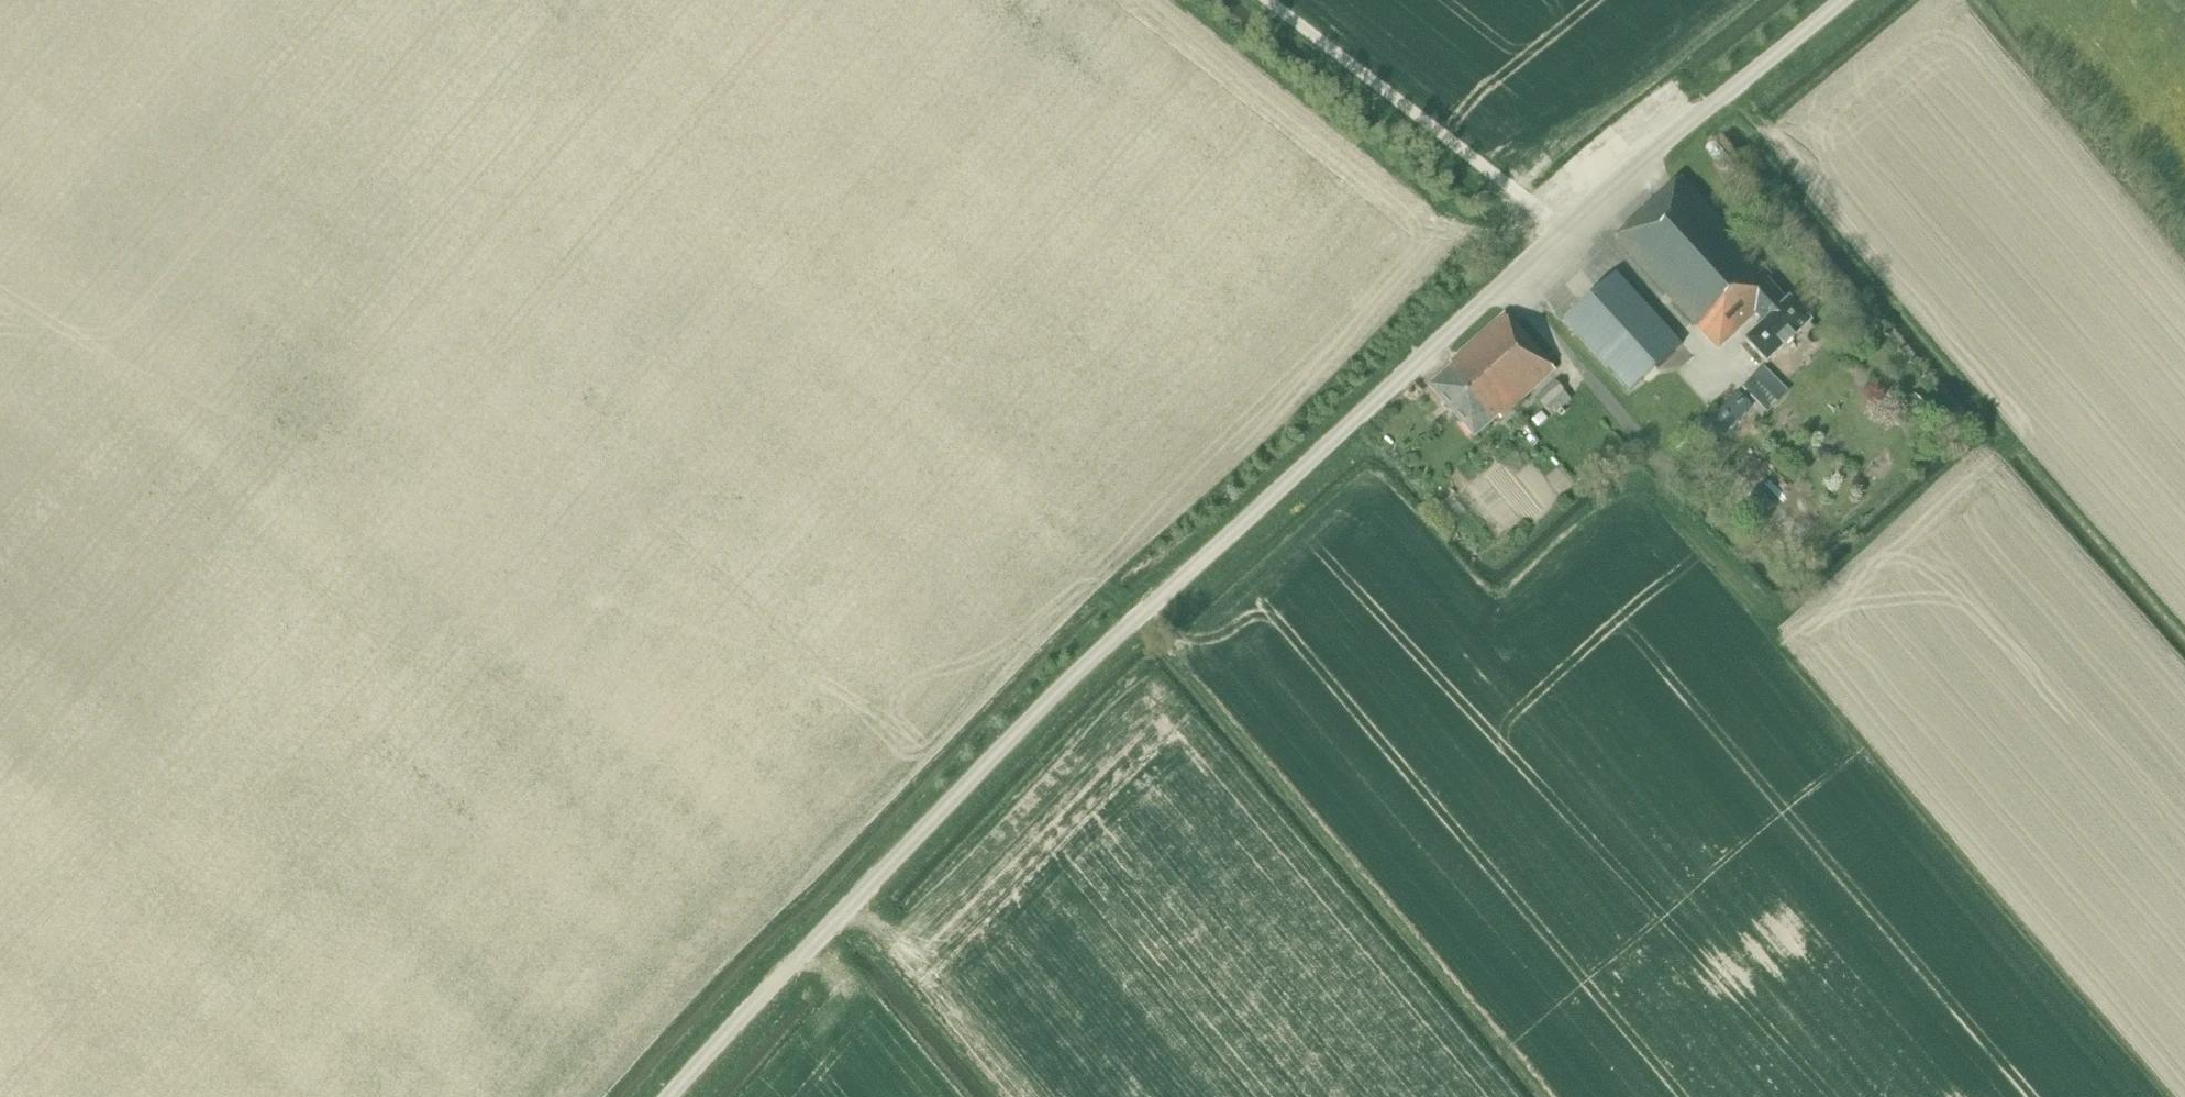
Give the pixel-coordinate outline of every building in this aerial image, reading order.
[(1745,341),(1767,364),(1811,323),(1790,300),(1788,302),(1767,280),(1772,275),(1681,177),(1615,238),(1718,350),(1756,314),(1764,323),(1745,341)] [(1617,273),(1565,321),(1630,392),(1682,344),(1617,273)] [(1453,365),(1429,386),(1452,412),(1530,342),(1504,314),(1451,362),(1453,365)] [(1555,370),(1530,342),(1452,412),(1475,437),(1498,416),(1501,418),(1555,370)] [(1742,389),(1767,414),(1789,392),(1764,367),(1742,389)] [(1556,382),(1535,400),(1552,418),(1572,401),(1556,382)] [(1738,392),(1699,430),(1713,444),(1752,406),(1738,392)]
